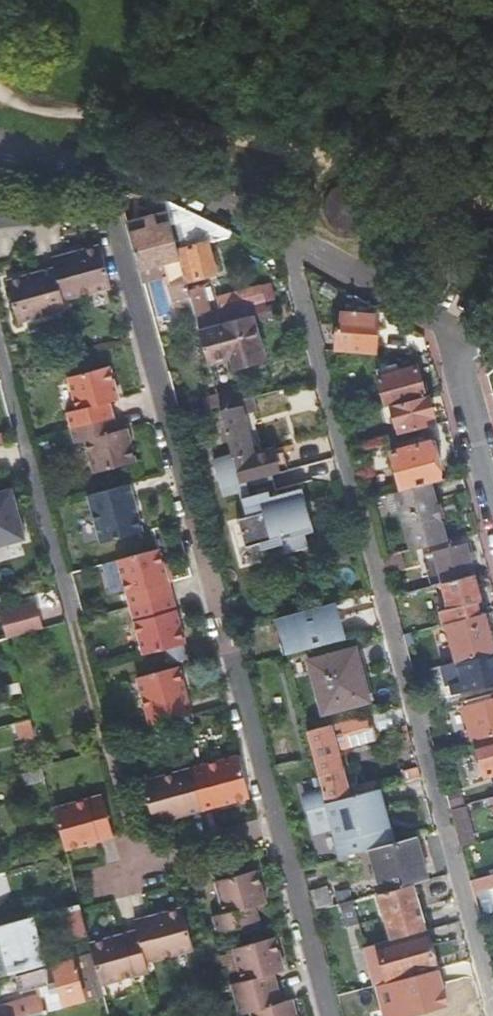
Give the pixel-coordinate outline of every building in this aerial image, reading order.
[(341,230),(352,233),(364,230),(373,223),(378,212),(378,201),(373,190),(364,183),(352,180),(341,183),(332,190),(327,201),(327,213),(332,223),(341,230)] [(143,216),(126,220),(140,270),(162,263),(166,277),(173,302),(174,302),(177,311),(191,307),(185,283),(176,251),(162,201),(161,199),(145,197),(150,214),(143,216)] [(206,243),(176,251),(185,283),(214,274),(206,243)] [(62,301),(110,288),(99,248),(51,260),(54,271),(6,284),(17,325),(65,312),(62,301)] [(162,263),(140,270),(144,284),(166,277),(162,263)] [(266,311),(274,309),(268,287),(260,288),(266,311)] [(347,292),(337,287),(330,303),(343,308),(345,300),(347,292)] [(237,319),(251,315),(266,311),(260,288),(231,294),(235,309),(236,314),(237,319)] [(223,312),(235,309),(231,294),(220,297),(223,312)] [(372,306),(352,295),(351,311),(371,314),(372,306)] [(350,328),(349,345),(349,352),(375,354),(376,314),(371,314),(351,311),(340,311),(339,327),(350,328)] [(197,329),(207,363),(229,357),(232,370),(264,361),(251,315),(237,319),(232,320),(197,329)] [(378,377),(386,406),(424,396),(416,367),(378,377)] [(108,404),(118,401),(109,368),(68,379),(76,411),(67,414),(75,445),(85,442),(94,475),(134,463),(126,430),(116,432),(108,404)] [(216,396),(219,408),(235,403),(232,392),(216,396)] [(386,406),(384,407),(386,413),(392,412),(397,427),(398,434),(435,424),(433,417),(434,417),(428,395),(424,396),(386,406)] [(200,401),(203,412),(219,408),(216,396),(200,401)] [(244,482),(288,470),(282,447),(253,455),(242,416),(254,412),(251,399),(235,403),(219,408),(232,455),(240,484),(244,482)] [(364,493),(366,501),(376,497),(389,494),(430,483),(440,480),(435,461),(439,459),(434,439),(390,451),(399,483),(364,493)] [(240,484),(232,455),(213,461),(223,497),(239,493),(246,518),(237,520),(245,547),(258,543),(260,550),(280,545),(283,555),(307,548),(304,535),(313,532),(308,513),(307,513),(303,514),(300,504),(305,503),(305,502),(301,489),(269,497),(268,492),(248,497),(244,482),(240,484)] [(405,552),(446,540),(430,483),(389,494),(405,552)] [(101,545),(141,533),(128,486),(87,497),(101,545)] [(305,503),(300,504),(303,514),(307,513),(308,513),(309,513),(306,502),(305,502),(305,503)] [(0,544),(0,558),(14,556),(12,543),(0,544)] [(434,552),(442,583),(473,575),(465,544),(434,552)] [(143,656),(183,644),(157,550),(117,561),(143,656)] [(423,555),(431,586),(432,586),(442,583),(434,552),(423,555)] [(382,558),(386,573),(404,568),(400,553),(382,558)] [(441,611),(445,624),(446,623),(478,614),(475,602),(479,601),(473,575),(442,583),(449,609),(441,611)] [(285,613),(277,580),(266,583),(280,632),(287,631),(291,646),(307,642),(299,610),(285,613)] [(43,629),(37,606),(33,603),(0,612),(0,614),(7,639),(8,639),(43,629)] [(456,662),(492,652),(492,635),(490,636),(490,633),(492,633),(491,625),(488,625),(484,613),(478,614),(446,623),(456,662)] [(309,661),(315,687),(363,674),(356,648),(309,661)] [(440,667),(445,686),(449,684),(452,694),(464,691),(492,683),(492,652),(456,662),(440,667)] [(149,728),(189,717),(176,668),(136,679),(149,728)] [(363,674),(315,687),(322,713),(370,701),(363,674)] [(466,701),(468,707),(463,708),(472,741),(475,740),(492,735),(492,700),(491,700),(490,694),(466,701)] [(329,725),(306,731),(314,760),(318,775),(322,789),(322,790),(325,801),(349,795),(336,747),(372,737),(370,730),(374,729),(372,721),(368,722),(366,715),(329,725)] [(35,738),(30,720),(29,721),(15,724),(20,742),(35,738)] [(475,740),(485,777),(492,775),(492,735),(475,740)] [(152,824),(248,798),(237,757),(141,784),(152,824)] [(27,786),(45,782),(42,772),(24,776),(27,786)] [(322,790),(322,789),(303,794),(312,827),(320,825),(322,831),(333,828),(337,845),(341,857),(370,849),(393,843),(389,827),(384,828),(380,815),(385,813),(378,788),(359,792),(349,795),(325,801),(322,790)] [(447,797),(450,809),(458,807),(454,796),(447,797)] [(102,797),(54,810),(65,851),(113,838),(102,797)] [(393,843),(370,849),(381,893),(415,883),(428,880),(416,837),(393,843)] [(254,907),(265,904),(257,871),(216,882),(224,914),(214,917),(218,933),(258,922),(254,907)] [(479,879),(481,890),(492,887),(492,875),(479,879)] [(470,882),(473,892),(481,890),(479,879),(470,882)] [(388,940),(426,930),(415,883),(381,893),(377,894),(388,940)] [(326,888),(309,893),(314,911),(331,906),(326,888)] [(346,927),(358,923),(352,901),(340,904),(346,927)] [(68,942),(88,936),(80,905),(60,910),(68,942)] [(93,955),(102,986),(148,972),(145,963),(193,950),(182,909),(134,922),(137,932),(90,944),(93,955)] [(44,965),(32,917),(0,926),(0,942),(9,975),(44,965)] [(435,970),(426,930),(388,940),(365,946),(375,985),(435,970)] [(283,971),(275,938),(234,949),(242,981),(232,984),(239,1015),(250,1012),(252,1015),(296,1015),(292,1001),(281,1004),(273,974),(283,971)] [(104,997),(102,986),(93,955),(16,976),(20,993),(44,986),(57,982),(60,990),(46,994),(0,1006),(0,1015),(32,1015),(104,997)] [(57,982),(44,986),(46,994),(60,990),(57,982)]
